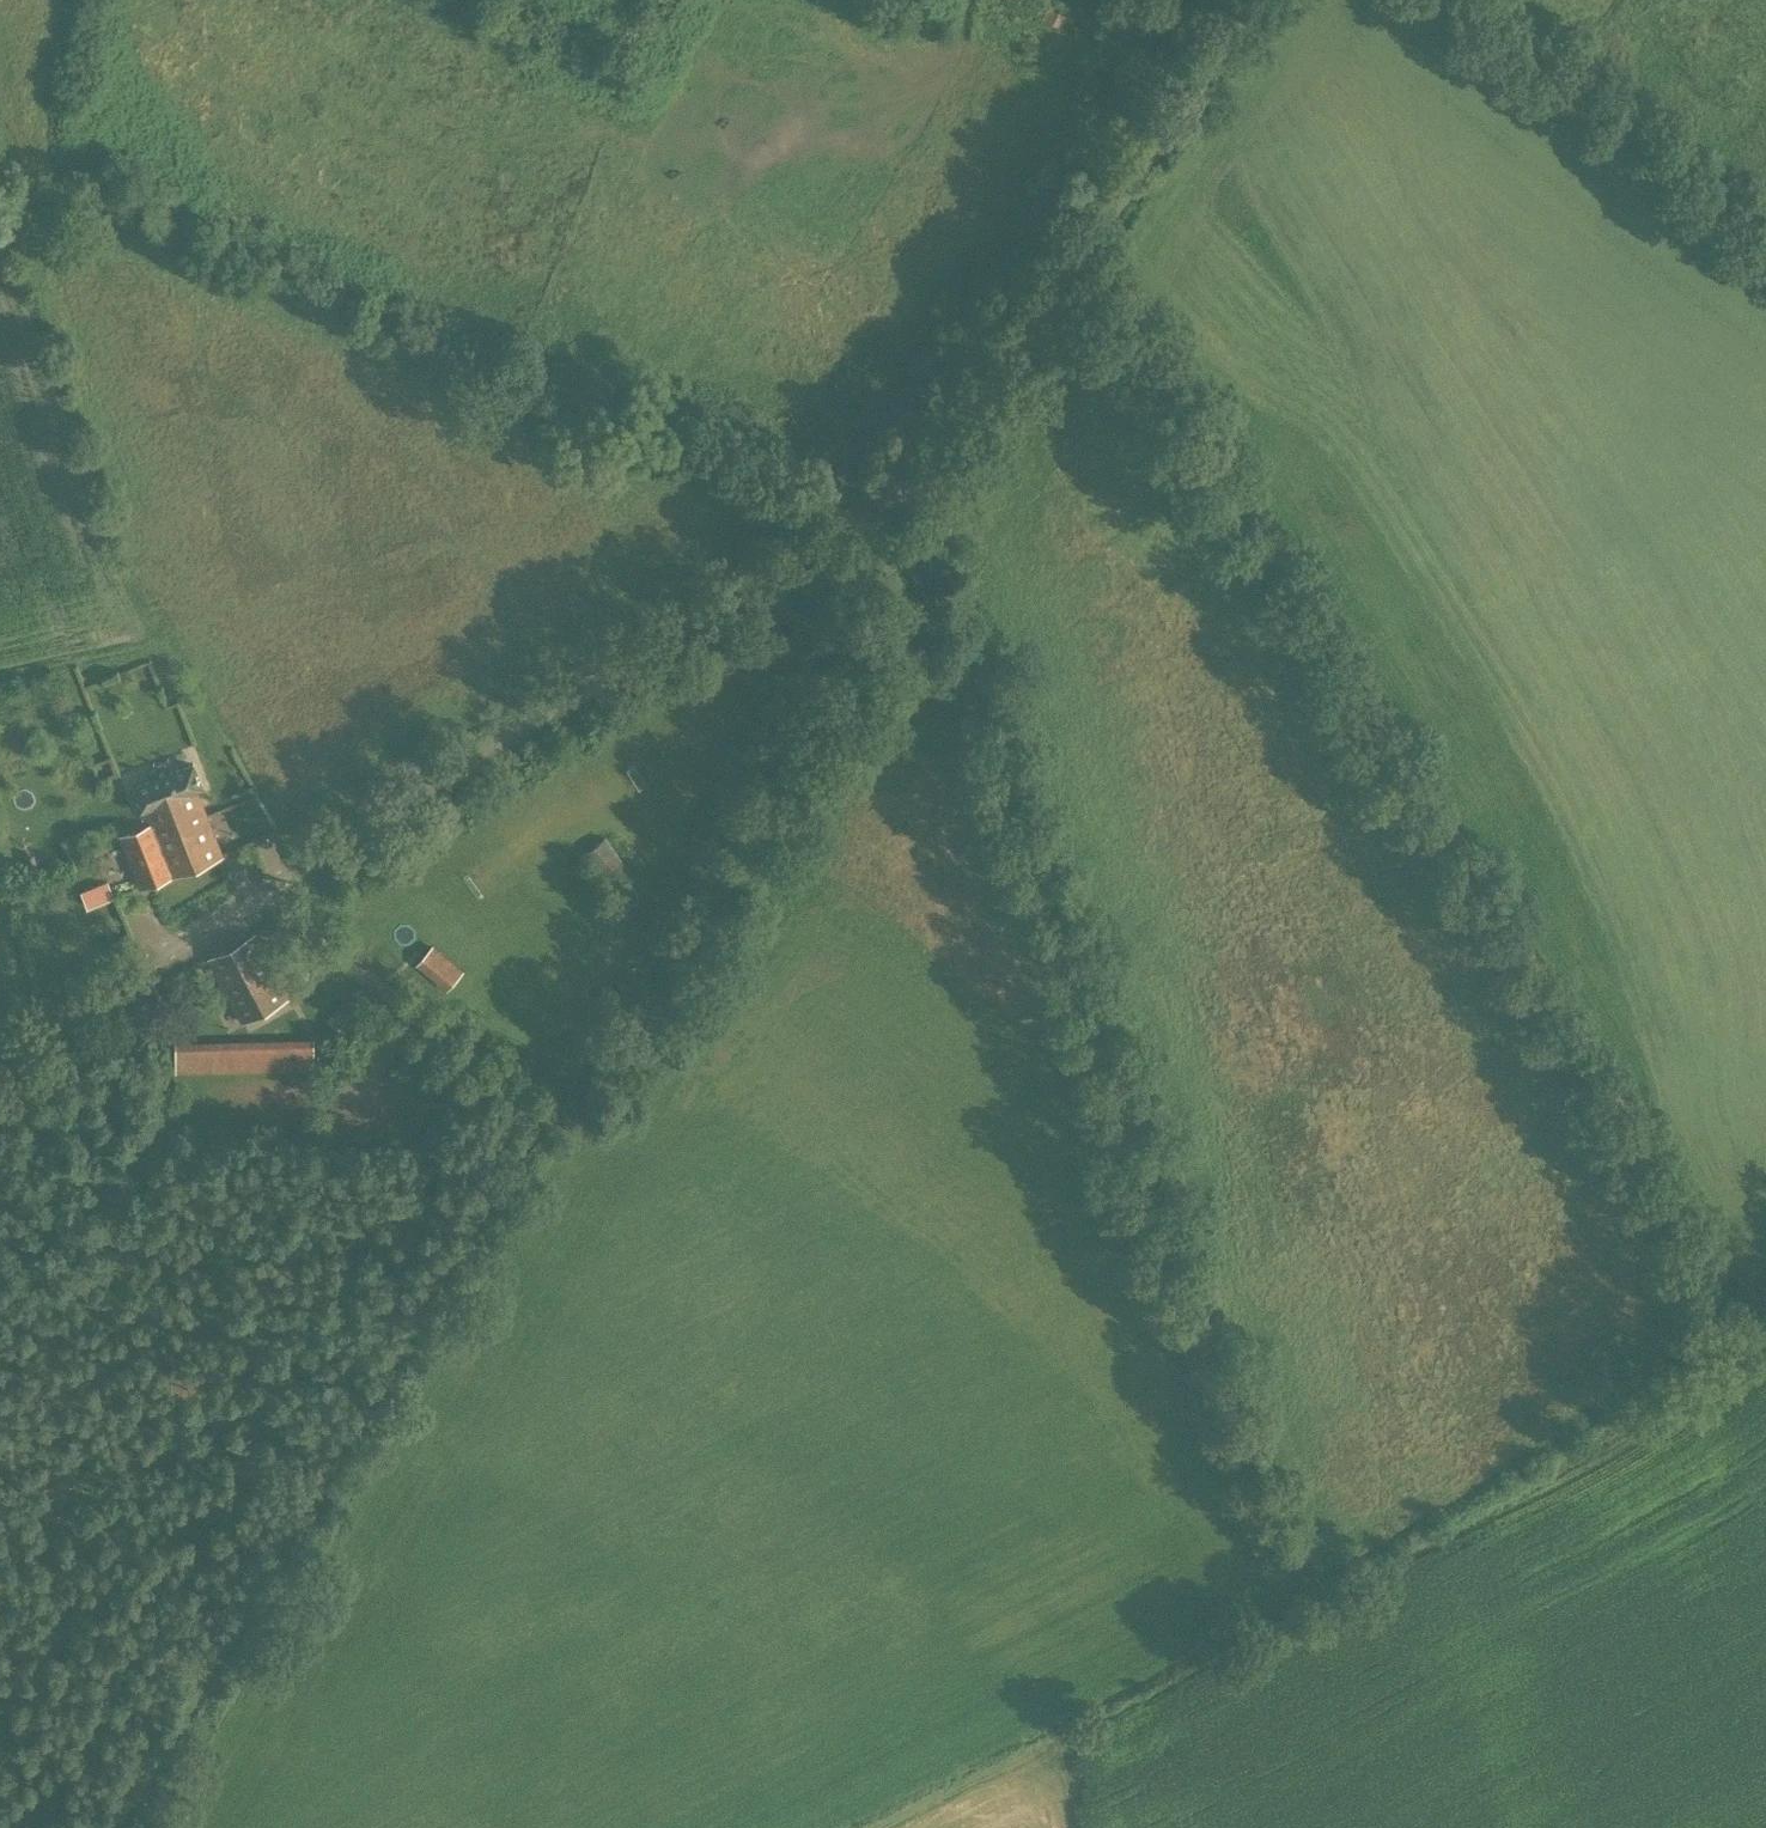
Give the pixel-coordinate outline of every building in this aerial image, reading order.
[(1051,6),(1046,17),(1064,26),(1070,14),(1051,6)] [(141,886),(169,876),(222,855),(197,789),(202,787),(194,765),(132,788),(141,812),(144,810),(149,824),(122,836),(141,886)] [(618,902),(641,884),(605,838),(582,855),(618,902)] [(87,907),(114,896),(108,880),(81,891),(87,907)] [(208,959),(241,1023),(290,997),(256,933),(208,959)] [(441,986),(457,966),(434,946),(417,967),(441,986)] [(176,1073),(314,1069),(314,1037),(309,1037),(175,1041),(176,1073)]
